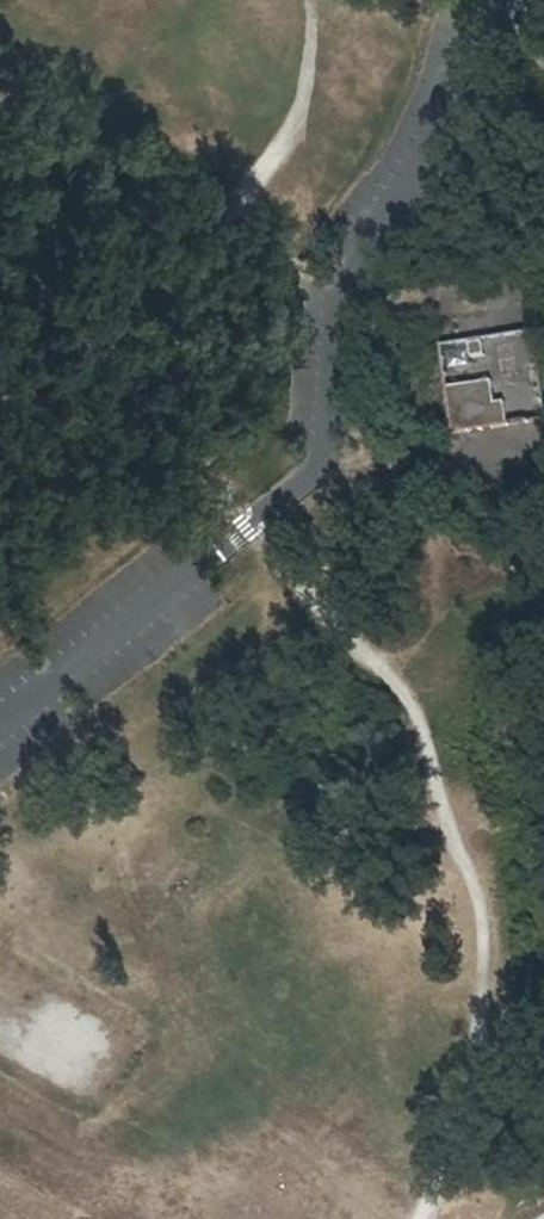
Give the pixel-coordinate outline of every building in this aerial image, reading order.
[(492,385),(446,392),(453,438),(508,429),(505,408),(496,409),(492,385)]
